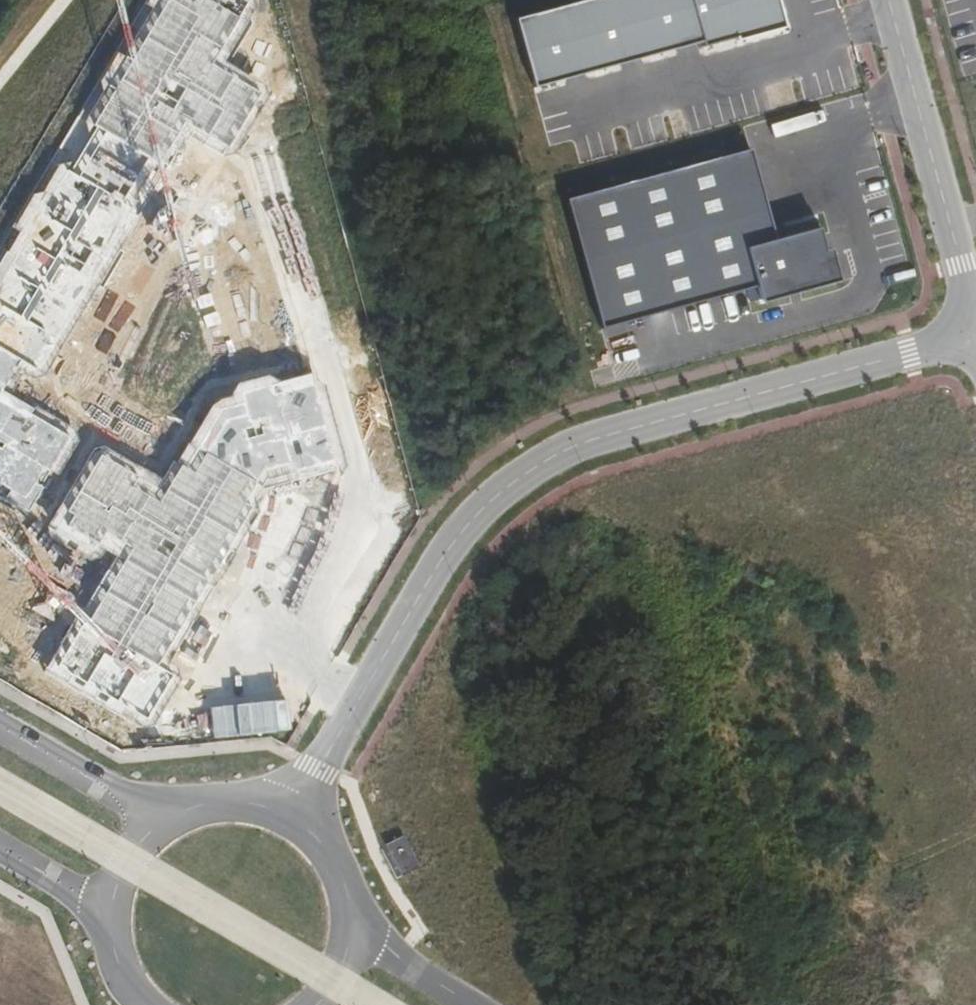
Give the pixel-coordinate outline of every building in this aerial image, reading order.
[(0,210),(0,681),(120,751),(270,736),(286,745),(419,521),(278,0),(126,0),(0,210)] [(516,19),(536,91),(703,44),(692,0),(588,0),(516,19)] [(703,44),(704,48),(737,39),(737,42),(787,29),(779,0),(692,0),(703,44)] [(968,0),(957,0),(944,4),(947,16),(971,9),(968,0)] [(974,21),(971,9),(947,16),(951,28),(974,21)] [(974,21),(951,28),(954,40),(975,34),(975,27),(974,21)] [(954,40),(958,52),(975,47),(975,34),(954,40)] [(958,52),(961,64),(975,60),(975,47),(958,52)] [(961,64),(965,76),(975,73),(975,60),(961,64)] [(570,125),(567,112),(543,118),(547,132),(570,125)] [(574,139),(570,125),(547,132),(551,145),(574,139)] [(752,150),(567,199),(602,330),(757,288),(761,301),(788,293),(839,280),(831,250),(825,252),(816,220),(777,231),(773,231),(769,215),(752,150)] [(839,280),(788,293),(789,296),(840,283),(839,280)] [(740,319),(752,316),(745,291),(733,294),(740,319)] [(728,323),(740,319),(733,294),(721,298),(728,323)] [(715,326),(728,323),(721,298),(708,301),(715,326)] [(703,329),(715,326),(708,301),(696,305),(703,329)] [(691,333),(703,329),(696,305),(684,308),(691,333)]
